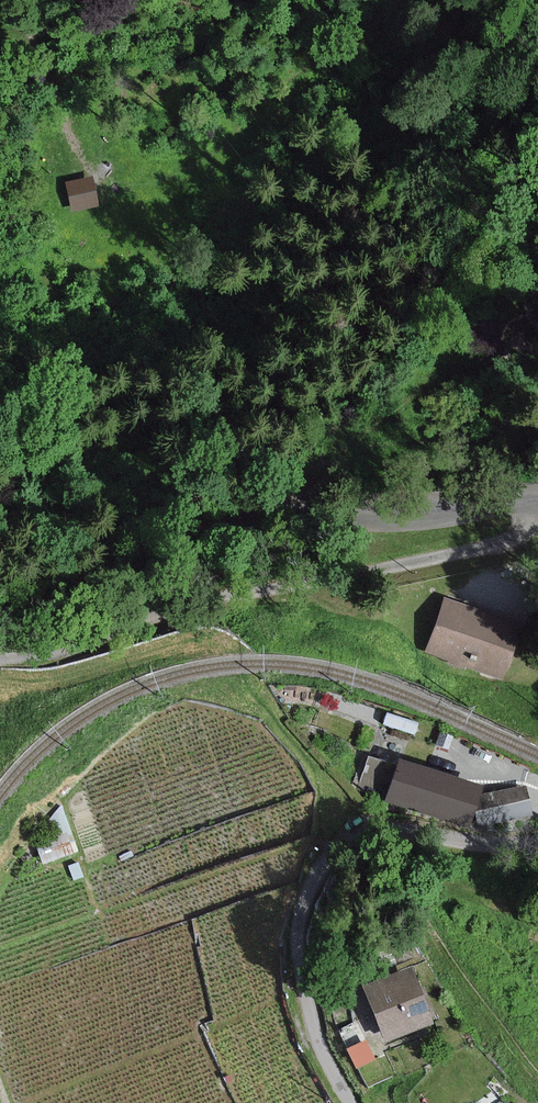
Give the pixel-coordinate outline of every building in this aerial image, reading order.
[(97,205),(92,177),(68,182),(74,210),(97,205)] [(514,629),(443,604),(426,651),(498,677),(514,629)] [(472,793),(395,768),(384,801),(462,826),(472,793)] [(519,790),(475,800),(480,825),(525,816),(519,790)] [(74,852),(59,808),(45,825),(52,846),(40,850),(42,857),(39,858),(41,864),(74,852)] [(81,877),(76,864),(67,867),(72,880),(81,877)] [(428,1021),(407,971),(362,990),(382,1040),(428,1021)] [(371,1060),(363,1043),(343,1052),(351,1069),(371,1060)]
